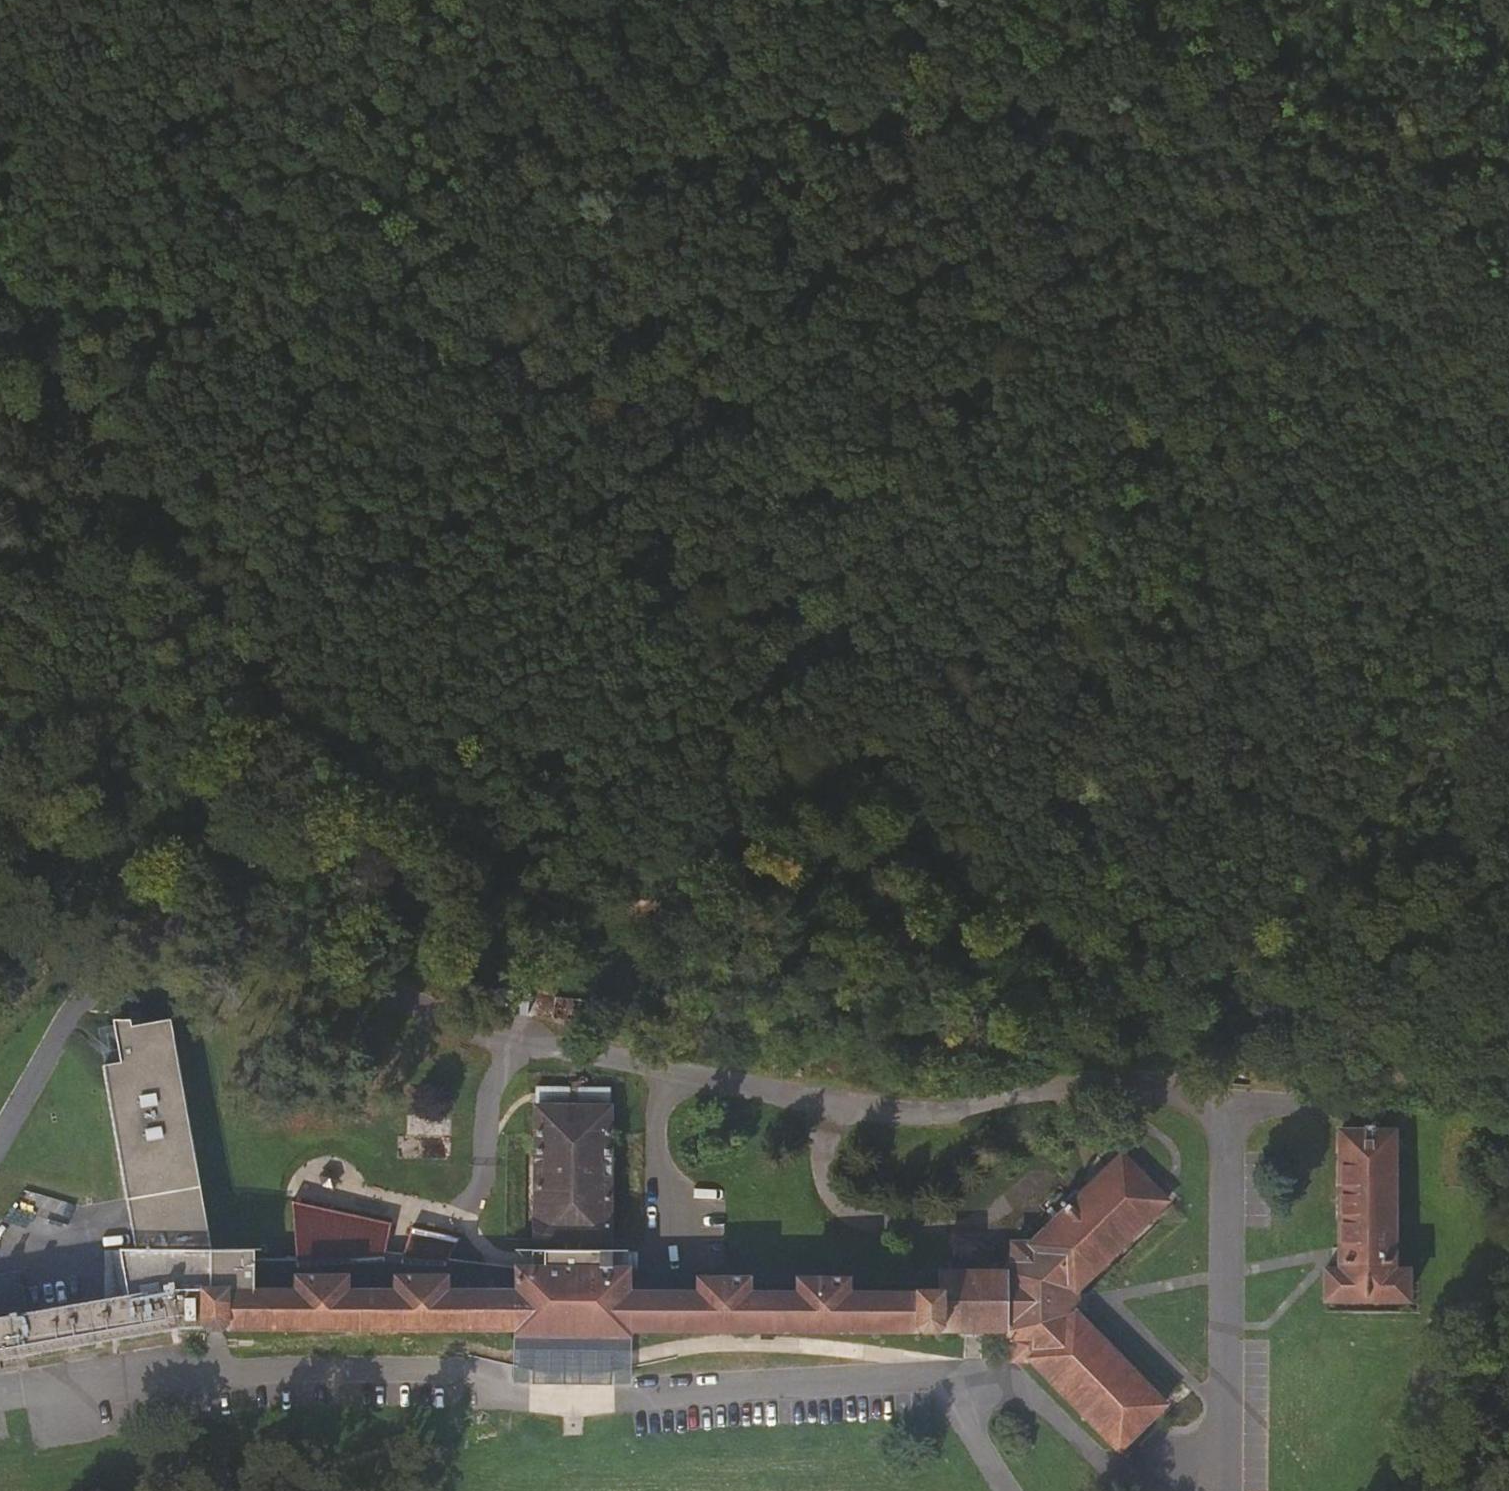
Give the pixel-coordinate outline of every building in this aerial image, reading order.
[(527,998),(562,1002),(564,979),(530,975),(527,998)] [(611,1265),(611,1243),(595,1242),(596,1227),(566,1226),(566,1215),(596,1215),(596,1080),(514,1081),(509,1213),(537,1215),(536,1230),(505,1228),(504,1241),(421,1228),(433,1210),(387,1197),(377,1223),(360,1221),(367,1193),(270,1171),(274,1227),(233,1225),(233,1218),(191,1217),(157,991),(118,998),(117,992),(100,991),(104,1019),(107,1019),(110,1033),(90,1035),(96,1053),(94,1068),(101,1083),(101,1100),(106,1115),(105,1132),(111,1146),(110,1166),(118,1215),(102,1215),(108,1247),(117,1249),(117,1262),(12,1279),(7,1250),(0,1253),(0,1327),(170,1295),(494,1300),(999,1303),(1002,1335),(1021,1335),(1104,1419),(1153,1374),(1070,1291),(1068,1269),(1159,1178),(1110,1131),(1019,1223),(997,1222),(998,1239),(985,1253),(908,1252),(908,1270),(836,1270),(836,1254),(791,1253),(790,1271),(736,1270),(736,1254),(681,1253),(680,1268),(611,1265)] [(1403,1250),(1385,1250),(1387,1118),(1336,1117),(1332,1248),(1315,1248),(1314,1270),(1403,1271),(1403,1250)] [(515,1328),(515,1365),(541,1365),(541,1379),(591,1379),(592,1371),(615,1371),(615,1350),(626,1350),(626,1328),(515,1328)]
